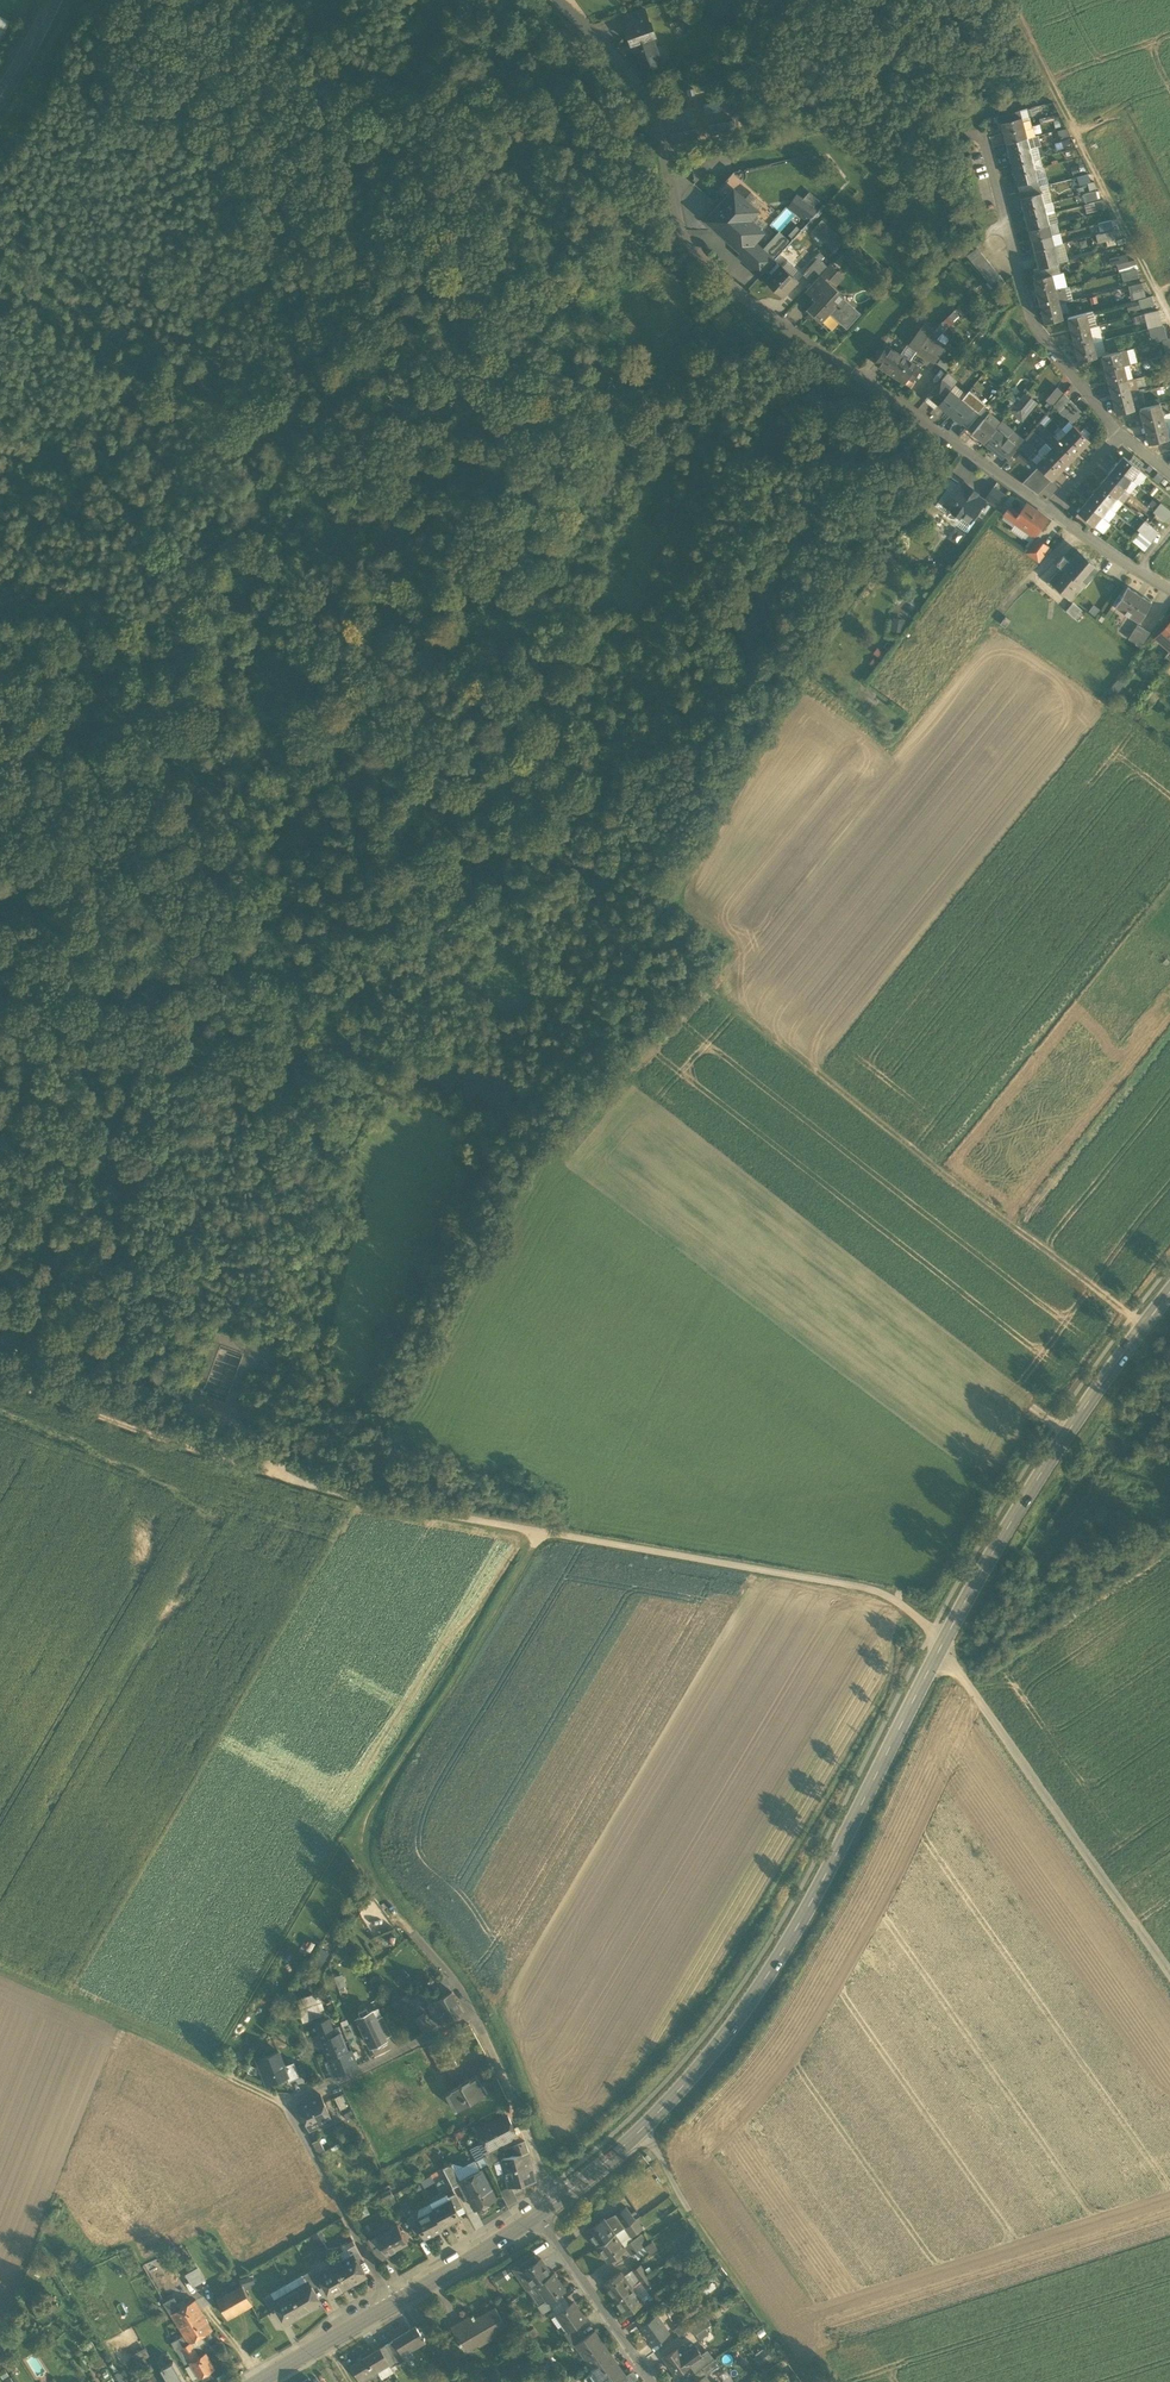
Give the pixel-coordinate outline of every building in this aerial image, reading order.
[(668,9),(671,18),(680,15),(677,6),(668,9)] [(624,16),(629,30),(649,23),(645,9),(624,16)] [(690,11),(680,15),(682,21),(693,18),(690,11)] [(671,18),(669,18),(672,29),(683,25),(682,21),(680,15),(671,18)] [(5,31),(10,21),(0,16),(0,28),(5,31)] [(693,18),(682,21),(683,25),(684,27),(694,23),(693,18)] [(635,43),(644,70),(657,66),(651,49),(656,48),(652,38),(655,37),(650,23),(649,23),(629,30),(627,30),(632,44),(635,43)] [(705,115),(730,109),(728,100),(703,106),(705,115)] [(668,124),(693,118),(691,108),(666,114),(668,124)] [(1027,108),(1020,110),(1022,117),(1022,120),(1029,118),(1027,108)] [(1000,115),(1001,122),(1022,117),(1020,110),(1000,115)] [(1001,122),(1004,132),(1024,127),(1022,120),(1022,117),(1001,122)] [(1029,118),(1022,120),(1024,127),(1031,125),(1029,118)] [(710,136),(735,130),(733,121),(708,126),(710,136)] [(1031,125),(1024,127),(1027,138),(1034,136),(1031,125)] [(1004,132),(1007,143),(1027,138),(1024,127),(1004,132)] [(1067,128),(1057,130),(1059,138),(1071,135),(1067,128)] [(673,144),(698,139),(696,129),(671,135),(673,144)] [(1034,136),(1027,138),(1030,148),(1038,146),(1041,145),(1039,135),(1034,136)] [(1007,143),(1009,153),(1030,148),(1027,138),(1007,143)] [(1069,138),(1062,140),(1063,147),(1071,145),(1069,138)] [(1038,146),(1030,148),(1032,158),(1040,156),(1038,146)] [(1009,153),(1012,163),(1032,158),(1030,148),(1009,153)] [(1040,156),(1032,158),(1035,169),(1043,167),(1040,156)] [(1012,163),(1015,174),(1035,169),(1032,158),(1012,163)] [(1070,167),(1073,176),(1079,174),(1077,165),(1070,167)] [(1043,167),(1035,169),(1038,179),(1039,187),(1047,185),(1049,184),(1044,166),(1043,167)] [(1038,179),(1035,169),(1015,174),(1017,184),(1038,179)] [(716,191),(726,200),(734,191),(743,199),(752,189),(733,172),(716,191)] [(1077,177),(1079,185),(1087,183),(1091,182),(1089,174),(1077,177)] [(1017,184),(1019,192),(1039,187),(1038,179),(1017,184)] [(1095,182),(1091,182),(1087,183),(1089,191),(1097,188),(1095,182)] [(1047,185),(1039,187),(1041,193),(1049,191),(1047,185)] [(1041,193),(1039,187),(1019,192),(1021,198),(1041,193)] [(767,224),(755,213),(757,211),(756,211),(744,200),(743,199),(734,191),(726,200),(707,220),(742,252),(743,253),(754,241),(762,233),(761,231),(767,224)] [(751,191),(744,200),(756,211),(763,203),(751,191)] [(810,191),(803,199),(814,207),(820,200),(810,191)] [(1049,191),(1041,193),(1044,204),(1052,202),(1049,191)] [(1083,194),(1085,202),(1098,199),(1096,191),(1083,194)] [(1021,198),(1023,209),(1044,204),(1041,193),(1021,198)] [(794,211),(803,199),(796,195),(788,207),(794,211)] [(803,199),(794,211),(809,221),(819,210),(814,207),(803,199)] [(1095,202),(1097,210),(1108,207),(1104,200),(1095,202)] [(1052,202),(1044,204),(1046,214),(1054,212),(1052,202)] [(1097,210),(1095,202),(1084,205),(1086,213),(1097,210)] [(1023,209),(1026,219),(1046,214),(1044,204),(1023,209)] [(1054,212),(1046,214),(1049,225),(1057,223),(1058,222),(1056,212),(1055,212),(1054,212)] [(1026,219),(1029,230),(1049,225),(1046,214),(1026,219)] [(812,231),(825,243),(835,231),(822,219),(812,231)] [(1098,224),(1100,234),(1114,230),(1111,220),(1098,224)] [(1049,225),(1052,235),(1060,233),(1057,223),(1049,225)] [(1029,230),(1031,240),(1052,235),(1049,225),(1029,230)] [(1116,239),(1114,230),(1100,234),(1096,235),(1098,243),(1106,241),(1115,239),(1116,239)] [(825,243),(833,251),(844,239),(835,231),(825,243)] [(764,250),(774,259),(790,242),(780,232),(764,250)] [(1060,233),(1052,235),(1054,246),(1063,243),(1060,233)] [(1031,240),(1034,251),(1054,246),(1052,235),(1031,240)] [(1116,245),(1115,239),(1106,241),(1108,247),(1116,245)] [(774,259),(764,250),(754,241),(743,253),(742,252),(739,256),(760,276),(775,260),(774,259)] [(1063,243),(1054,246),(1059,263),(1069,261),(1064,243),(1063,243)] [(1034,251),(1038,268),(1057,263),(1059,263),(1054,246),(1034,251)] [(966,255),(971,261),(981,253),(977,247),(966,255)] [(848,251),(852,260),(860,257),(857,248),(848,251)] [(986,258),(981,253),(971,261),(976,266),(986,258)] [(1110,258),(1111,265),(1129,261),(1127,253),(1110,258)] [(990,264),(986,258),(976,266),(980,272),(990,264)] [(803,274),(813,283),(828,267),(818,259),(803,274)] [(798,281),(794,277),(799,272),(785,260),(780,265),(766,281),(784,297),(798,281)] [(1119,273),(1120,273),(1137,269),(1139,268),(1135,260),(1117,265),(1119,273)] [(1034,269),(1036,279),(1052,275),(1060,273),(1057,263),(1038,268),(1035,269),(1034,269)] [(995,269),(990,264),(980,272),(985,278),(995,269)] [(830,265),(828,267),(813,283),(807,290),(813,296),(827,282),(833,287),(842,277),(830,265)] [(999,275),(995,269),(985,278),(989,283),(999,275)] [(1120,273),(1122,280),(1139,276),(1137,269),(1120,273)] [(1052,275),(1056,290),(1065,287),(1067,287),(1064,273),(1060,273),(1052,275)] [(1004,281),(999,275),(989,283),(994,289),(1004,281)] [(1034,279),(1038,294),(1056,290),(1052,275),(1036,279),(1034,279)] [(811,310),(823,320),(830,312),(840,320),(847,327),(860,312),(853,306),(850,308),(838,297),(841,295),(833,287),(827,282),(813,296),(819,301),(811,310)] [(1128,286),(1130,293),(1144,290),(1142,283),(1128,286)] [(1067,287),(1065,287),(1068,302),(1073,300),(1069,286),(1067,287)] [(1065,287),(1056,290),(1059,304),(1066,302),(1068,302),(1065,287)] [(1038,294),(1041,308),(1059,304),(1056,290),(1038,294)] [(1146,297),(1144,290),(1130,293),(1129,294),(1131,300),(1146,297)] [(853,306),(841,295),(838,297),(850,308),(853,306)] [(819,301),(813,296),(811,299),(814,302),(806,310),(830,331),(832,329),(823,320),(811,310),(819,301)] [(1152,296),(1138,300),(1140,308),(1154,305),(1152,296)] [(1126,303),(1129,312),(1140,309),(1138,300),(1126,303)] [(1066,302),(1059,304),(1062,313),(1069,312),(1066,302)] [(1062,313),(1059,304),(1041,308),(1045,323),(1063,319),(1062,313)] [(1147,328),(1148,328),(1163,324),(1159,310),(1144,314),(1147,328)] [(942,323),(946,327),(947,328),(959,316),(954,311),(942,323)] [(1093,311),(1086,313),(1090,328),(1097,326),(1093,311)] [(832,329),(840,320),(830,312),(823,320),(832,329)] [(1068,318),(1072,332),(1090,328),(1086,313),(1068,318)] [(934,331),(924,342),(930,346),(936,338),(941,332),(946,327),(942,323),(934,331)] [(917,350),(919,351),(924,342),(934,331),(925,324),(910,345),(909,345),(917,350)] [(1164,324),(1163,324),(1148,328),(1151,338),(1155,337),(1156,342),(1162,340),(1167,339),(1164,324)] [(1097,326),(1090,328),(1093,342),(1102,340),(1103,340),(1099,326),(1099,325),(1097,326)] [(1075,347),(1093,342),(1090,328),(1072,332),(1075,347)] [(941,332),(936,338),(945,344),(949,338),(941,332)] [(936,338),(930,346),(939,352),(945,344),(936,338)] [(1093,342),(1097,357),(1102,355),(1106,354),(1102,340),(1093,342)] [(939,352),(930,346),(924,342),(919,351),(933,361),(939,352)] [(1097,357),(1093,342),(1075,347),(1079,361),(1097,357)] [(907,343),(900,354),(909,360),(910,361),(917,350),(909,345),(910,345),(907,343)] [(890,373),(897,378),(909,360),(900,354),(897,352),(887,345),(875,363),(890,373)] [(1126,349),(1130,364),(1138,362),(1134,347),(1126,349)] [(1126,349),(1120,351),(1124,366),(1129,364),(1130,364),(1126,349)] [(1106,370),(1124,366),(1120,351),(1106,354),(1102,355),(1106,370)] [(941,358),(937,363),(947,370),(950,365),(941,358)] [(897,378),(905,383),(909,377),(913,380),(921,368),(910,361),(909,360),(897,378)] [(1129,364),(1124,366),(1127,380),(1133,379),(1129,364)] [(1106,370),(1110,384),(1127,380),(1124,366),(1106,370)] [(948,373),(942,379),(952,387),(957,380),(948,373)] [(1087,376),(1089,383),(1104,380),(1102,373),(1087,376)] [(1144,376),(1133,378),(1136,387),(1146,384),(1144,376)] [(915,382),(913,380),(909,377),(905,383),(912,387),(915,382)] [(1133,379),(1127,380),(1131,394),(1137,393),(1136,387),(1133,378),(1133,379)] [(929,395),(938,404),(950,390),(951,390),(952,388),(952,387),(942,379),(929,395)] [(1113,399),(1131,394),(1127,380),(1110,384),(1113,399)] [(938,404),(950,414),(962,400),(966,394),(955,384),(952,388),(951,390),(950,390),(938,404)] [(1054,405),(1064,393),(1057,387),(1056,388),(1046,400),(1053,406),(1054,405)] [(966,394),(962,400),(973,409),(979,414),(984,408),(987,404),(969,390),(966,394)] [(1005,397),(1015,405),(1020,399),(1010,391),(1005,397)] [(1054,405),(1059,410),(1071,400),(1064,393),(1054,405)] [(1140,408),(1143,420),(1163,414),(1160,403),(1145,406),(1141,408),(1137,393),(1131,394),(1135,409),(1140,408)] [(1015,405),(1011,410),(1022,419),(1036,403),(1024,394),(1020,399),(1015,405)] [(1117,414),(1135,409),(1131,394),(1113,399),(1117,414)] [(925,400),(935,408),(938,404),(929,395),(925,400)] [(1144,399),(1145,406),(1160,403),(1158,395),(1144,399)] [(973,409),(962,400),(950,414),(962,423),(973,409)] [(1059,410),(1063,416),(1064,415),(1076,405),(1071,400),(1059,410)] [(1083,413),(1076,405),(1064,415),(1069,420),(1072,423),(1083,413)] [(984,408),(979,414),(984,418),(989,412),(984,408)] [(962,423),(967,428),(979,414),(973,409),(962,423)] [(1001,422),(989,412),(984,418),(996,428),(1001,422)] [(984,418),(979,414),(967,428),(972,432),(984,418)] [(1047,414),(1040,422),(1044,427),(1051,418),(1047,414)] [(1143,432),(1146,431),(1166,426),(1163,414),(1143,420),(1145,428),(1142,429),(1143,432)] [(972,433),(984,442),(996,428),(984,418),(972,432),(972,433)] [(1066,433),(1074,424),(1072,423),(1069,420),(1062,428),(1066,433)] [(996,428),(1008,438),(1014,443),(1019,437),(1001,422),(996,428)] [(1074,424),(1066,433),(1082,448),(1090,440),(1088,438),(1081,431),(1074,424)] [(1169,438),(1166,426),(1146,431),(1148,439),(1145,440),(1146,444),(1169,438)] [(1066,433),(1062,428),(1060,427),(1053,435),(1059,440),(1066,433)] [(1084,427),(1081,431),(1088,438),(1092,434),(1084,427)] [(992,449),(996,452),(1008,438),(996,428),(984,442),(992,449)] [(1026,439),(1029,442),(1037,434),(1033,430),(1026,439)] [(1074,455),(1082,448),(1066,433),(1059,440),(1074,455)] [(1051,448),(1059,440),(1053,435),(1046,443),(1051,448)] [(1014,443),(1008,438),(996,452),(1002,457),(1004,455),(1009,459),(1024,441),(1019,437),(1014,443)] [(1067,463),(1074,455),(1059,440),(1051,448),(1067,463)] [(1051,448),(1046,443),(1045,442),(1038,450),(1039,451),(1044,456),(1051,448)] [(1064,467),(1067,463),(1051,448),(1044,456),(1060,471),(1064,467)] [(1060,471),(1044,456),(1039,451),(1031,459),(1036,464),(1038,466),(1052,479),(1060,471)] [(1021,452),(1015,457),(1023,464),(1028,459),(1021,452)] [(1129,460),(1139,468),(1143,463),(1133,455),(1129,460)] [(1123,456),(1116,465),(1132,478),(1137,483),(1139,484),(1147,475),(1139,469),(1139,468),(1129,460),(1123,456)] [(1124,488),(1132,478),(1116,465),(1108,474),(1124,488)] [(1022,482),(1038,493),(1052,479),(1038,466),(1022,482)] [(1117,497),(1124,488),(1108,474),(1101,484),(1117,497)] [(943,485),(947,488),(952,492),(958,484),(948,477),(943,485)] [(1137,483),(1132,478),(1124,488),(1130,492),(1137,483)] [(963,514),(972,520),(972,519),(985,500),(977,495),(967,487),(959,482),(958,484),(952,492),(944,504),(952,509),(948,514),(947,516),(950,517),(952,518),(955,518),(957,518),(960,517),(962,516),(963,514)] [(1109,506),(1117,497),(1101,484),(1093,493),(1109,506)] [(968,486),(967,487),(977,495),(978,493),(968,486)] [(997,509),(999,510),(1008,497),(993,487),(985,500),(992,505),(997,509)] [(935,505),(948,514),(952,509),(944,504),(952,492),(947,488),(935,505)] [(1130,492),(1124,488),(1117,497),(1123,502),(1131,493),(1130,492)] [(1102,515),(1109,506),(1093,493),(1086,502),(1102,515)] [(1123,502),(1117,497),(1109,506),(1116,511),(1123,502)] [(1109,521),(1102,515),(1086,502),(1078,512),(1094,525),(1104,532),(1111,523),(1109,521)] [(1166,522),(1169,516),(1169,510),(1160,502),(1153,511),(1166,522)] [(1032,536),(1033,536),(1047,518),(1027,504),(1019,514),(1010,507),(1004,516),(1015,524),(1027,532),(1032,536)] [(1116,511),(1109,506),(1102,515),(1109,521),(1116,512),(1116,511)] [(1072,518),(1090,530),(1094,525),(1078,512),(1072,518)] [(960,517),(957,518),(954,523),(967,532),(975,521),(972,519),(972,520),(963,514),(962,516),(960,517)] [(1015,524),(1004,516),(1002,518),(1013,526),(1015,524)] [(1148,523),(1157,530),(1161,525),(1152,518),(1148,523)] [(1137,529),(1139,531),(1151,540),(1159,531),(1157,530),(1148,523),(1145,520),(1137,529)] [(1027,532),(1015,524),(1013,526),(1010,530),(1022,538),(1023,537),(1027,532)] [(1132,540),(1144,550),(1152,541),(1151,540),(1139,531),(1132,540)] [(1032,536),(1027,532),(1023,537),(1029,541),(1032,536)] [(1033,536),(1032,536),(1029,541),(1026,545),(1029,548),(1036,538),(1033,536)] [(1028,550),(1041,559),(1050,547),(1036,538),(1029,548),(1028,550)] [(1058,564),(1061,567),(1083,586),(1099,567),(1098,566),(1079,550),(1069,562),(1064,558),(1058,564)] [(1070,601),(1083,586),(1061,567),(1049,582),(1070,601)] [(1115,607),(1139,622),(1152,602),(1128,587),(1115,607)] [(1066,611),(1076,619),(1084,610),(1073,602),(1066,611)] [(1094,604),(1089,610),(1095,615),(1100,609),(1094,604)] [(1000,623),(1005,626),(1011,619),(1006,615),(1000,623)] [(893,617),(891,629),(903,631),(905,619),(893,617)] [(1158,635),(1159,636),(1160,634),(1169,643),(1169,622),(1158,635)] [(1128,638),(1141,646),(1150,632),(1137,624),(1128,638)] [(1169,646),(1169,643),(1160,634),(1159,636),(1169,646)] [(877,647),(873,653),(881,659),(886,653),(877,647)] [(1163,690),(1169,682),(1169,678),(1166,674),(1157,684),(1163,690)] [(1145,699),(1151,704),(1163,690),(1157,684),(1145,699)] [(246,1357),(225,1348),(208,1391),(229,1400),(246,1357)] [(177,1398),(192,1403),(195,1394),(181,1389),(177,1398)] [(435,2018),(439,2026),(463,2013),(452,1992),(437,2000),(444,2014),(435,2018)] [(400,1999),(412,2015),(418,2011),(406,1994),(400,1999)] [(322,2015),(320,2010),(318,2003),(312,2005),(309,1996),(298,2000),(301,2009),(299,2010),(303,2022),(322,2015)] [(358,2011),(361,2016),(369,2012),(367,2007),(358,2011)] [(361,2016),(357,2018),(371,2046),(378,2043),(384,2040),(386,2039),(385,2037),(376,2019),(372,2010),(369,2012),(361,2016)] [(415,2018),(424,2032),(432,2028),(423,2013),(415,2018)] [(383,2016),(376,2019),(385,2037),(391,2034),(383,2016)] [(319,2033),(321,2039),(334,2034),(328,2018),(315,2024),(319,2033)] [(345,2026),(349,2036),(354,2034),(350,2024),(345,2026)] [(341,2031),(334,2034),(321,2039),(322,2039),(324,2045),(329,2058),(347,2051),(344,2042),(345,2042),(341,2031)] [(429,2046),(443,2071),(457,2063),(443,2038),(429,2046)] [(351,2050),(347,2051),(329,2058),(335,2075),(358,2066),(351,2050)] [(257,2060),(267,2084),(287,2076),(288,2076),(284,2066),(278,2052),(257,2060)] [(294,2062),(284,2066),(288,2076),(287,2076),(289,2081),(300,2077),(294,2062)] [(452,2104),(456,2111),(488,2093),(483,2085),(478,2076),(470,2080),(470,2081),(452,2091),(457,2101),(452,2104)] [(446,2094),(452,2104),(457,2101),(452,2091),(446,2094)] [(299,2105),(310,2129),(323,2122),(331,2119),(320,2095),(299,2105)] [(340,2095),(334,2097),(340,2110),(346,2107),(340,2095)] [(352,2110),(345,2114),(348,2122),(356,2118),(352,2110)] [(479,2128),(489,2149),(495,2146),(517,2135),(508,2115),(494,2122),(493,2121),(479,2128)] [(323,2122),(326,2128),(334,2124),(331,2119),(323,2122)] [(319,2139),(313,2143),(319,2154),(325,2151),(319,2139)] [(513,2146),(516,2154),(528,2152),(528,2151),(529,2151),(525,2141),(513,2146)] [(484,2156),(488,2164),(501,2158),(495,2146),(489,2149),(482,2152),(484,2156)] [(501,2158),(509,2186),(513,2185),(535,2180),(528,2152),(516,2154),(501,2158)] [(460,2165),(452,2163),(461,2180),(480,2170),(474,2158),(460,2165)] [(443,2167),(453,2187),(462,2182),(461,2180),(452,2163),(443,2167)] [(462,2182),(475,2208),(496,2198),(488,2183),(487,2184),(480,2170),(461,2180),(462,2182)] [(500,2188),(507,2203),(518,2197),(513,2185),(509,2186),(500,2188)] [(451,2198),(456,2209),(463,2206),(456,2192),(449,2196),(450,2199),(451,2198)] [(385,2197),(388,2204),(396,2201),(393,2193),(385,2197)] [(430,2201),(433,2208),(450,2199),(449,2196),(446,2197),(445,2194),(430,2201)] [(451,2198),(450,2199),(433,2208),(434,2209),(442,2226),(460,2216),(456,2209),(451,2198)] [(625,2226),(627,2224),(636,2218),(626,2205),(616,2212),(625,2226)] [(443,2227),(442,2226),(434,2209),(416,2219),(423,2232),(425,2236),(443,2227)] [(616,2212),(604,2217),(615,2233),(624,2226),(625,2226),(616,2212)] [(587,2229),(598,2245),(615,2233),(604,2217),(587,2229)] [(638,2222),(636,2218),(627,2224),(630,2228),(638,2222)] [(409,2222),(416,2236),(423,2232),(416,2219),(409,2222)] [(630,2228),(635,2235),(643,2229),(638,2222),(630,2228)] [(381,2244),(386,2254),(387,2254),(408,2242),(398,2224),(376,2236),(381,2244)] [(624,2245),(625,2244),(632,2239),(624,2226),(615,2233),(624,2245)] [(624,2245),(615,2233),(598,2245),(608,2260),(626,2248),(624,2245)] [(639,2234),(632,2239),(625,2244),(632,2254),(634,2252),(644,2245),(646,2244),(639,2234)] [(368,2241),(373,2249),(381,2244),(376,2236),(368,2241)] [(646,2244),(644,2245),(649,2251),(650,2253),(658,2247),(652,2239),(646,2244)] [(353,2255),(357,2262),(364,2259),(355,2244),(348,2248),(352,2255),(353,2255)] [(373,2249),(380,2261),(388,2257),(387,2254),(386,2254),(381,2244),(373,2249)] [(638,2258),(649,2251),(644,2245),(634,2252),(638,2258)] [(343,2261),(336,2265),(348,2285),(350,2284),(349,2283),(354,2280),(355,2281),(365,2275),(357,2262),(353,2255),(352,2255),(348,2248),(339,2253),(343,2261)] [(517,2266),(521,2272),(524,2270),(538,2260),(534,2254),(517,2266)] [(524,2270),(530,2279),(532,2278),(535,2283),(533,2284),(534,2285),(537,2283),(552,2273),(541,2258),(538,2260),(524,2270)] [(189,2272),(198,2267),(194,2260),(186,2265),(189,2272)] [(633,2270),(640,2280),(648,2274),(641,2264),(633,2270)] [(347,2286),(348,2285),(336,2265),(321,2274),(320,2274),(324,2281),(332,2295),(342,2289),(341,2288),(346,2285),(347,2286)] [(529,2288),(534,2285),(533,2284),(535,2283),(532,2278),(530,2279),(524,2270),(521,2272),(517,2266),(517,2265),(513,2267),(528,2289),(529,2288)] [(316,2266),(310,2270),(318,2285),(324,2281),(320,2274),(321,2274),(316,2266)] [(510,2266),(493,2274),(498,2283),(514,2274),(510,2266)] [(193,2287),(205,2280),(198,2267),(189,2272),(185,2274),(193,2287)] [(632,2268),(624,2275),(632,2286),(640,2280),(633,2270),(632,2268)] [(312,2289),(318,2285),(310,2270),(302,2275),(307,2282),(308,2281),(312,2289)] [(552,2273),(537,2283),(549,2300),(562,2291),(565,2288),(554,2271),(552,2273)] [(604,2283),(615,2298),(632,2286),(624,2275),(621,2271),(604,2283)] [(302,2274),(286,2283),(291,2291),(307,2282),(302,2275),(302,2274)] [(640,2280),(647,2288),(655,2283),(648,2274),(640,2280)] [(640,2280),(632,2286),(642,2301),(651,2295),(646,2289),(647,2288),(640,2280)] [(307,2282),(291,2291),(303,2312),(320,2302),(312,2289),(308,2281),(307,2282)] [(271,2292),(271,2293),(276,2300),(291,2291),(286,2283),(271,2292)] [(551,2303),(549,2300),(537,2283),(534,2285),(529,2288),(543,2308),(551,2303)] [(217,2300),(227,2317),(253,2303),(243,2285),(217,2300)] [(642,2301),(632,2286),(615,2298),(626,2314),(643,2302),(642,2301)] [(655,2294),(661,2302),(672,2294),(666,2286),(655,2294)] [(179,2309),(172,2295),(171,2293),(169,2289),(161,2293),(171,2314),(179,2309)] [(287,2321),(303,2312),(291,2291),(276,2300),(275,2301),(279,2308),(287,2321)] [(551,2303),(553,2306),(566,2297),(562,2291),(549,2300),(551,2303)] [(264,2297),(273,2312),(279,2308),(275,2301),(276,2300),(271,2293),(264,2297)] [(661,2302),(665,2309),(676,2301),(672,2294),(661,2302)] [(56,2300),(36,2308),(39,2315),(59,2307),(56,2300)] [(171,2314),(180,2328),(203,2314),(194,2300),(179,2309),(171,2314)] [(568,2328),(569,2329),(578,2323),(585,2318),(574,2301),(558,2312),(568,2328)] [(461,2344),(465,2350),(490,2335),(490,2337),(507,2327),(495,2306),(476,2317),(474,2313),(454,2325),(462,2338),(459,2340),(460,2341),(459,2342),(461,2344)] [(641,2323),(654,2341),(669,2331),(656,2313),(641,2323)] [(212,2330),(203,2314),(180,2328),(187,2339),(189,2343),(190,2344),(191,2343),(202,2336),(212,2330)] [(706,2316),(690,2326),(695,2333),(705,2326),(710,2323),(706,2316)] [(679,2334),(690,2326),(686,2320),(675,2328),(679,2334)] [(564,2331),(569,2338),(582,2329),(578,2323),(569,2329),(568,2328),(564,2331)] [(388,2361),(391,2366),(397,2363),(397,2364),(413,2355),(410,2350),(425,2341),(416,2326),(386,2345),(393,2357),(387,2360),(388,2361)] [(705,2326),(695,2333),(699,2339),(709,2332),(705,2326)] [(586,2335),(582,2329),(569,2338),(574,2344),(577,2342),(576,2342),(586,2335)] [(577,2342),(592,2364),(608,2353),(604,2347),(605,2346),(594,2330),(586,2335),(576,2342),(577,2342)] [(191,2343),(193,2347),(198,2344),(204,2340),(202,2336),(191,2343)] [(0,2340),(0,2348),(5,2350),(9,2340),(1,2337),(0,2340)] [(182,2348),(182,2347),(189,2343),(187,2339),(185,2340),(183,2338),(172,2344),(176,2351),(178,2350),(182,2348)] [(190,2361),(190,2362),(199,2357),(193,2347),(191,2343),(190,2344),(189,2343),(182,2347),(182,2348),(190,2361)] [(204,2354),(198,2344),(193,2347),(199,2357),(204,2354)] [(695,2344),(684,2352),(691,2362),(702,2354),(701,2352),(695,2344)] [(380,2348),(387,2360),(393,2357),(386,2345),(385,2345),(380,2348)] [(692,2363),(691,2362),(684,2352),(679,2345),(664,2356),(676,2374),(690,2364),(692,2363)] [(754,2355),(760,2364),(772,2356),(766,2347),(754,2355)] [(182,2348),(178,2350),(185,2364),(190,2361),(182,2348)] [(373,2353),(381,2365),(387,2361),(388,2361),(387,2360),(380,2348),(379,2349),(373,2353)] [(695,2371),(703,2365),(714,2357),(708,2348),(701,2352),(702,2354),(691,2362),(692,2363),(690,2364),(695,2371)] [(214,2368),(205,2353),(204,2354),(199,2357),(190,2362),(199,2377),(214,2368)] [(351,2366),(359,2379),(381,2365),(373,2353),(351,2366)] [(608,2353),(592,2364),(605,2381),(615,2381),(617,2381),(625,2375),(614,2358),(613,2359),(608,2353)] [(2,2360),(8,2371),(16,2366),(9,2355),(2,2360)] [(714,2357),(703,2365),(708,2372),(709,2373),(720,2365),(714,2357)] [(161,2369),(168,2381),(185,2381),(173,2361),(161,2369)] [(703,2365),(695,2371),(692,2373),(696,2380),(701,2377),(706,2373),(708,2372),(703,2365)] [(4,2378),(9,2375),(4,2367),(0,2370),(0,2372),(4,2378)] [(617,2381),(618,2381),(631,2381),(639,2377),(634,2369),(625,2375),(617,2381)] [(701,2377),(705,2381),(712,2381),(706,2373),(701,2377)]
